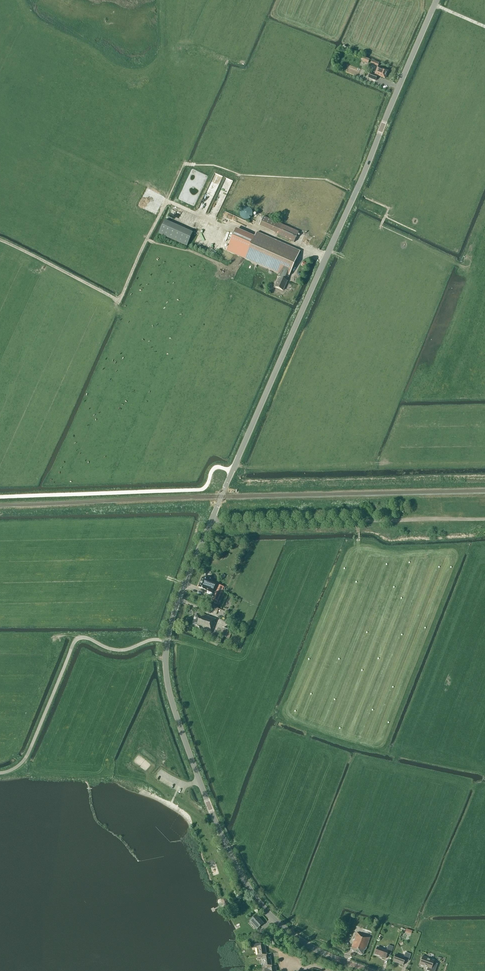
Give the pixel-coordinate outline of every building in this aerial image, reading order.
[(368,78),(375,81),(377,76),(377,75),(379,76),(385,78),(387,71),(382,69),(377,67),(375,74),(374,75),(370,73),(368,78)] [(247,207),(246,207),(245,207),(244,207),(243,208),(242,209),(241,209),(240,210),(240,211),(239,213),(239,214),(239,215),(240,216),(240,217),(241,218),(242,219),(243,220),(244,220),(245,221),(246,221),(247,221),(248,220),(250,220),(250,219),(251,218),(252,217),(253,216),(253,215),(253,214),(253,213),(253,212),(252,210),(251,209),(250,209),(250,208),(248,207),(247,207)] [(294,242),(299,232),(264,217),(260,225),(278,233),(277,235),(294,242)] [(159,234),(188,245),(193,230),(164,220),(159,234)] [(300,251),(257,232),(245,259),(278,274),(277,277),(279,278),(275,287),(283,291),(287,281),(286,281),(289,275),(289,276),(298,256),(300,251)] [(202,578),(198,587),(212,593),(216,584),(209,581),(210,579),(204,576),(203,579),(202,578)] [(220,584),(213,599),(218,601),(225,586),(220,584)] [(215,623),(214,623),(216,619),(205,615),(204,616),(201,615),(201,616),(196,614),(193,624),(197,626),(196,626),(199,627),(199,628),(211,633),(215,623)] [(223,905),(225,908),(229,906),(226,899),(221,901),(223,905)] [(249,921),(257,929),(264,923),(256,915),(249,921)] [(364,950),(365,950),(370,937),(357,933),(351,950),(354,951),(354,952),(363,955),(364,950)] [(257,947),(258,955),(265,954),(266,954),(265,946),(260,946),(259,943),(251,944),(252,948),(257,947)] [(387,955),(390,956),(392,950),(389,949),(388,951),(377,947),(375,954),(382,957),(386,959),(387,955)] [(405,960),(408,961),(411,954),(405,952),(404,957),(396,955),(393,961),(403,965),(405,960)] [(265,957),(265,954),(258,955),(256,955),(257,959),(262,958),(263,966),(270,965),(271,965),(270,957),(265,957)] [(428,970),(435,970),(438,964),(434,962),(434,961),(423,956),(423,957),(424,957),(422,961),(421,960),(420,965),(427,968),(426,970),(428,970)]
